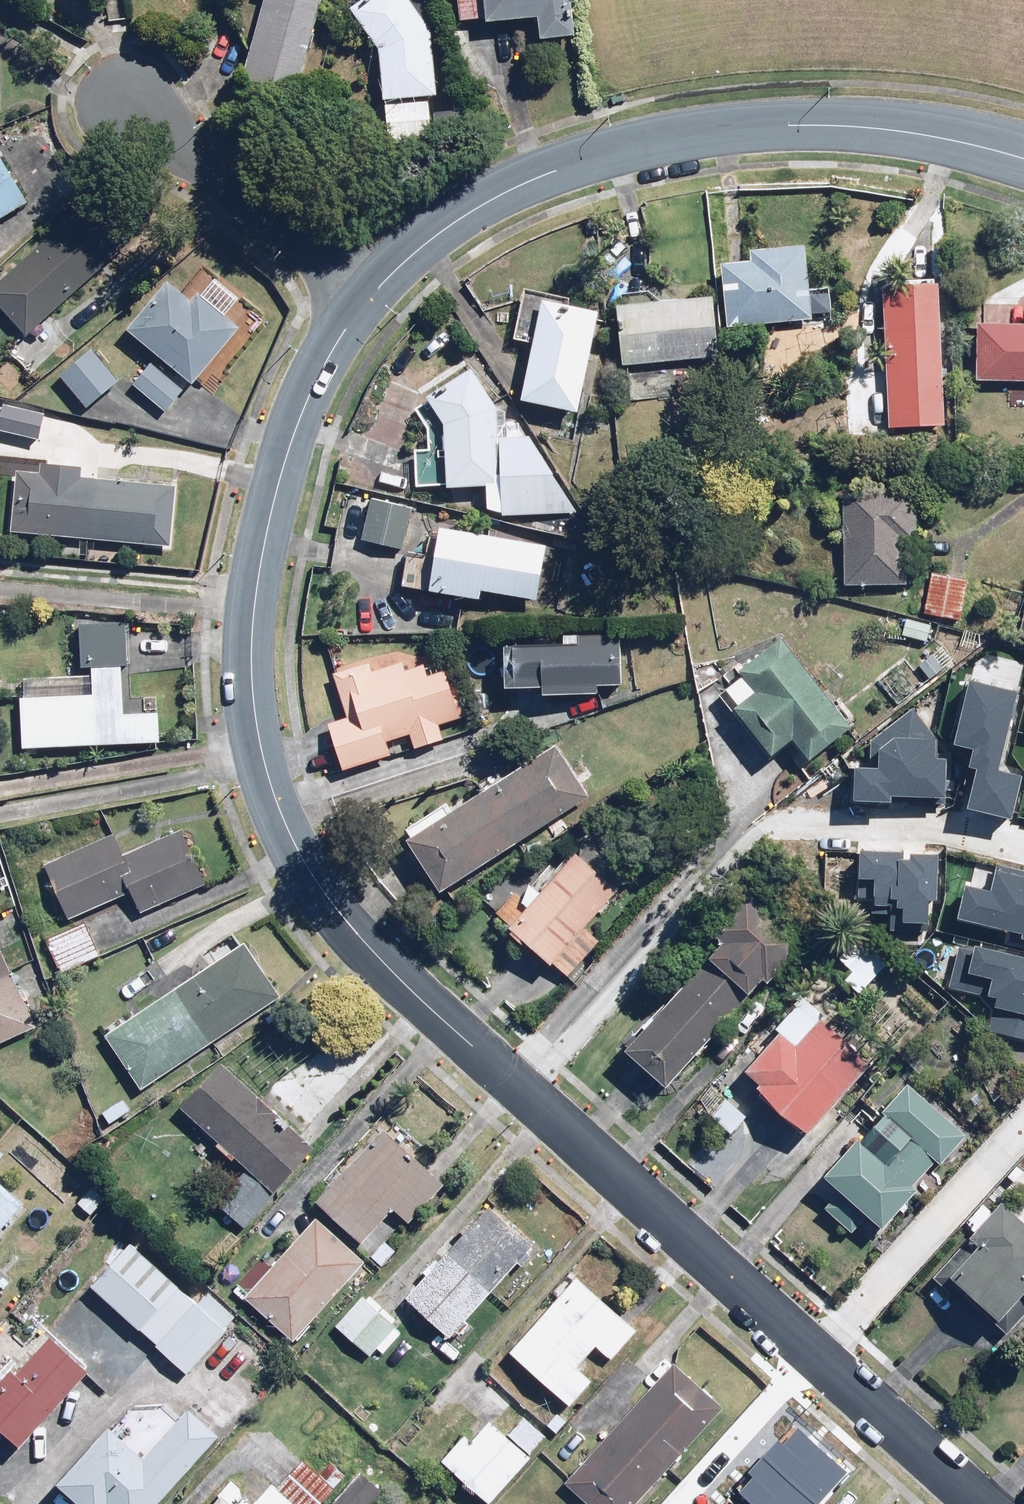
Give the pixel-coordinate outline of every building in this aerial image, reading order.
[(244,82),(299,96),(323,0),(265,0),(244,82)] [(409,0),(369,0),(353,11),(382,52),(389,146),(429,143),(426,94),(436,93),(431,30),(409,0)] [(489,19),(489,24),(542,18),(544,40),(578,36),(573,0),(459,0),(461,23),(489,19)] [(30,204),(0,155),(0,222),(30,204)] [(26,337),(131,244),(93,201),(0,283),(0,308),(26,337)] [(812,319),(807,246),(751,251),(751,262),(725,264),(730,325),(812,319)] [(195,282),(185,295),(167,280),(127,328),(195,384),(241,328),(222,313),(226,308),(195,282)] [(941,283),(887,283),(890,428),(944,427),(941,283)] [(515,337),(535,341),(523,398),(580,409),(600,311),(570,305),(571,297),(525,287),(515,337)] [(716,295),(618,305),(624,365),(722,356),(716,295)] [(979,321),(977,378),(1023,380),(1023,322),(979,321)] [(119,380),(88,340),(54,367),(86,407),(119,380)] [(183,390),(151,362),(132,384),(164,412),(183,390)] [(498,406),(471,366),(429,395),(432,400),(417,408),(430,428),(430,449),(415,449),(415,484),(489,485),(488,509),(503,511),(504,515),(578,513),(532,437),(498,438),(498,406)] [(176,483),(21,470),(16,535),(170,547),(176,483)] [(374,489),(348,486),(346,504),(373,508),(368,543),(407,548),(413,504),(373,499),(374,489)] [(916,543),(918,489),(847,486),(844,583),(906,585),(907,543),(916,543)] [(441,528),(432,593),(481,600),(483,589),(536,597),(544,543),(441,528)] [(966,576),(931,574),(929,615),(963,617),(966,576)] [(128,622),(79,620),(78,668),(94,668),(93,695),(22,696),(23,744),(23,746),(160,742),(160,713),(123,714),(122,669),(127,669),(128,622)] [(620,684),(621,634),(576,633),(576,644),(506,642),(505,685),(545,686),(545,693),(599,695),(599,683),(620,684)] [(782,635),(739,669),(758,693),(737,708),(774,756),(796,739),(812,759),(853,726),(782,635)] [(329,725),(344,770),(393,753),(389,741),(410,734),(415,750),(445,740),(440,725),(463,717),(447,669),(427,676),(424,666),(405,672),(402,661),(372,671),(370,664),(336,675),(351,718),(329,725)] [(928,745),(941,748),(937,767),(946,769),(937,807),(988,819),(999,774),(975,768),(994,690),(944,678),(928,745)] [(1009,725),(1023,728),(1023,693),(1016,691),(1009,725)] [(823,767),(821,802),(857,804),(858,793),(917,797),(920,758),(907,757),(908,735),(916,729),(900,708),(860,740),(858,770),(823,767)] [(415,834),(405,839),(440,893),(591,796),(557,742),(455,808),(451,802),(411,827),(415,834)] [(1012,804),(1022,806),(1019,819),(1023,820),(1023,761),(1022,760),(1012,804)] [(50,865),(74,919),(128,894),(137,913),(208,881),(183,825),(122,852),(115,836),(50,865)] [(529,883),(518,895),(500,916),(511,926),(554,962),(617,888),(575,852),(540,893),(529,883)] [(872,925),(901,925),(901,900),(912,900),(913,857),(831,856),(831,874),(847,874),(847,913),(872,913),(872,925)] [(922,920),(1023,946),(1023,945),(1023,879),(972,866),(966,891),(932,882),(922,920)] [(807,943),(748,893),(714,932),(728,944),(633,1053),(670,1085),(765,975),(773,982),(807,943)] [(102,954),(87,921),(47,940),(62,973),(102,954)] [(162,961),(179,987),(105,1034),(140,1088),(282,996),(247,942),(217,962),(201,936),(162,961)] [(976,1004),(968,1032),(1017,1045),(1023,1020),(1023,1008),(1014,1006),(1023,971),(1023,967),(941,944),(932,978),(963,986),(959,999),(976,1004)] [(36,1024),(0,948),(0,1041),(36,1024)] [(871,1064),(820,1019),(796,1046),(781,1032),(743,1076),(810,1134),(871,1064)] [(223,1065),(184,1109),(277,1192),(316,1148),(223,1065)] [(863,1140),(859,1137),(827,1174),(843,1188),(827,1206),(855,1230),(871,1213),(888,1228),(919,1191),(915,1187),(936,1163),(941,1167),(969,1136),(908,1082),(883,1110),(887,1113),(863,1140)] [(383,1128),(317,1198),(363,1242),(394,1209),(409,1223),(444,1186),(383,1128)] [(275,1193),(247,1169),(215,1205),(243,1229),(275,1193)] [(0,1183),(0,1230),(23,1204),(0,1183)] [(957,1287),(998,1323),(1023,1293),(1023,1221),(1002,1201),(935,1277),(952,1292),(957,1287)] [(535,1247),(490,1205),(406,1295),(452,1337),(535,1247)] [(366,1261),(315,1217),(246,1298),(296,1341),(366,1261)] [(221,1331),(124,1245),(88,1286),(185,1372),(221,1331)] [(611,1360),(637,1332),(577,1278),(511,1351),(570,1405),(593,1380),(579,1367),(597,1347),(611,1360)] [(334,1325),(371,1358),(378,1350),(386,1356),(405,1335),(361,1295),(334,1325)] [(0,1384),(0,1428),(20,1447),(91,1371),(53,1336),(17,1374),(13,1370),(0,1384)] [(674,1361),(567,1482),(591,1503),(639,1503),(725,1406),(674,1361)] [(142,1410),(122,1430),(116,1424),(58,1484),(79,1503),(153,1503),(220,1434),(191,1407),(181,1419),(170,1409),(142,1410)] [(488,1503),(491,1503),(532,1458),(528,1455),(545,1436),(524,1417),(508,1435),(492,1421),(472,1443),(464,1435),(440,1462),(488,1503)] [(759,1503),(813,1503),(850,1463),(800,1418),(787,1433),(782,1428),(751,1463),(756,1468),(740,1487),(759,1503)] [(360,1474),(332,1503),(372,1503),(381,1494),(360,1474)] [(266,1485),(249,1503),(289,1503),(266,1485)] [(737,1492),(726,1503),(751,1503),(737,1492)]
